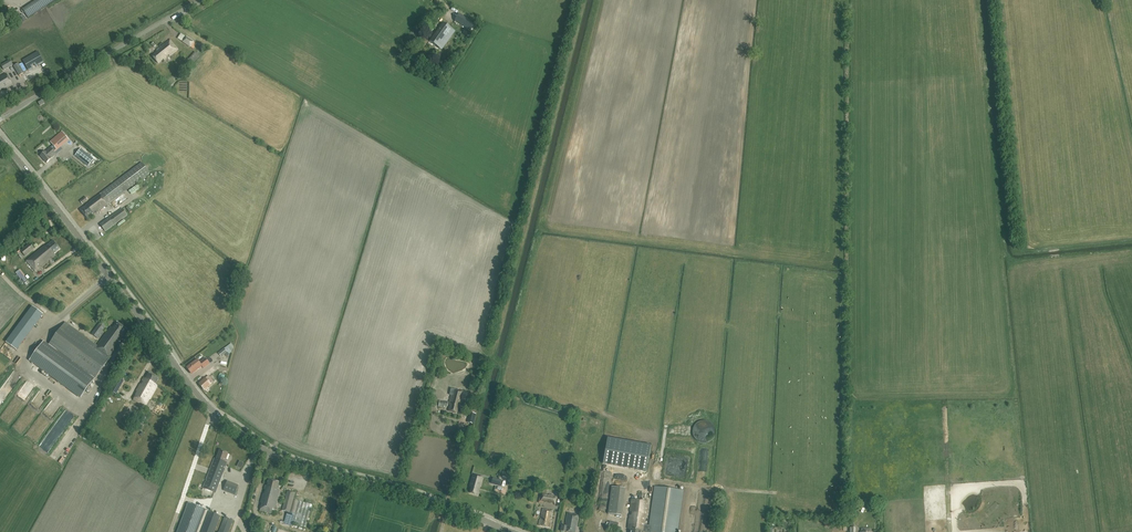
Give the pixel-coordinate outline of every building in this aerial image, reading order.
[(23,10),(29,18),(56,0),(37,0),(23,10)] [(461,13),(457,20),(472,29),(476,21),(461,13)] [(429,41),(430,41),(435,45),(436,44),(440,46),(451,30),(447,27),(448,26),(443,23),(443,22),(429,41)] [(191,47),(194,43),(195,42),(186,37),(182,42),(191,48),(191,47)] [(169,56),(178,49),(170,40),(156,51),(157,52),(152,56),(158,63),(163,59),(164,60),(167,58),(166,57),(168,55),(169,56)] [(35,64),(36,67),(44,62),(38,51),(23,60),(29,71),(33,68),(32,66),(35,64)] [(192,64),(200,56),(195,52),(188,60),(192,64)] [(4,70),(13,65),(10,60),(1,65),(4,70)] [(24,73),(24,72),(19,64),(19,63),(13,66),(19,76),(24,73)] [(2,89),(3,91),(13,85),(6,74),(0,77),(0,91),(2,89)] [(63,133),(60,136),(66,142),(69,139),(63,133)] [(56,141),(52,144),(53,145),(51,148),(51,147),(41,156),(40,156),(47,163),(57,154),(54,152),(60,146),(56,141)] [(94,159),(81,149),(75,156),(88,166),(94,159)] [(97,213),(125,191),(150,173),(142,163),(117,181),(86,205),(87,206),(81,210),(87,218),(96,211),(97,213)] [(105,231),(127,216),(123,209),(100,225),(105,231)] [(54,254),(60,249),(53,241),(46,247),(45,245),(27,261),(35,271),(41,266),(42,267),(49,261),(48,260),(51,257),(52,258),(56,255),(54,254)] [(32,250),(34,249),(30,243),(27,245),(21,251),(25,256),(33,250),(32,250)] [(25,275),(20,269),(16,273),(17,274),(16,275),(20,279),(25,275)] [(33,306),(6,342),(17,350),(43,315),(33,306)] [(97,339),(107,325),(101,320),(91,334),(97,339)] [(123,336),(127,330),(117,322),(113,328),(111,327),(97,346),(66,323),(48,347),(43,343),(30,360),(81,398),(111,356),(119,345),(117,344),(120,340),(122,341),(124,337),(123,336)] [(224,348),(218,353),(221,357),(225,354),(227,357),(229,355),(229,354),(232,352),(233,349),(229,345),(224,348)] [(205,358),(199,362),(197,359),(186,367),(192,375),(202,366),(204,368),(209,364),(206,359),(205,358)] [(208,375),(217,369),(215,366),(206,372),(208,375)] [(156,385),(159,379),(149,373),(146,379),(144,378),(142,381),(144,382),(142,385),(140,384),(136,391),(138,392),(134,400),(146,407),(151,399),(150,399),(158,386),(156,385)] [(204,390),(213,382),(209,376),(199,384),(204,390)] [(463,395),(464,391),(454,389),(453,393),(452,393),(449,404),(450,405),(448,411),(457,413),(459,403),(462,404),(464,395),(463,395)] [(145,422),(150,414),(145,411),(140,419),(145,422)] [(474,424),(476,414),(470,412),(467,423),(474,424)] [(65,428),(67,425),(62,421),(65,417),(63,415),(58,422),(65,428)] [(607,438),(603,464),(646,471),(651,445),(607,438)] [(203,488),(215,493),(227,463),(225,462),(228,454),(220,450),(216,459),(214,458),(203,488)] [(478,495),(483,477),(473,475),(470,487),(472,487),(470,493),(478,495)] [(273,508),(275,509),(280,490),(278,489),(279,482),(269,479),(267,486),(265,486),(264,489),(266,490),(264,494),(263,494),(260,503),(262,503),(260,511),(271,514),(273,508)] [(235,495),(239,486),(227,481),(223,490),(235,495)] [(624,488),(613,486),(609,515),(621,517),(624,488)] [(630,515),(628,527),(630,527),(630,531),(641,531),(644,531),(677,531),(683,490),(655,487),(650,525),(644,525),(648,501),(632,499),(630,512),(632,512),(631,516),(630,515)] [(290,513),(294,499),(295,493),(287,491),(286,494),(284,493),(283,497),(285,498),(282,511),(290,513)] [(549,495),(542,494),(541,496),(540,496),(538,503),(544,504),(544,502),(555,505),(557,497),(555,496),(555,495),(549,494),(549,495)] [(299,501),(294,499),(290,513),(295,514),(292,524),(306,528),(312,505),(299,501)] [(177,531),(196,531),(205,510),(188,503),(177,531)] [(550,518),(551,519),(553,511),(543,509),(541,520),(540,520),(539,525),(550,527),(551,522),(550,521),(550,518)] [(219,515),(210,512),(202,531),(213,531),(219,515)] [(579,515),(568,512),(566,524),(567,524),(566,526),(562,526),(561,531),(565,531),(575,531),(575,530),(576,530),(579,515)] [(705,529),(709,530),(710,517),(704,516),(702,531),(704,531),(705,531),(705,529)] [(233,521),(225,517),(219,531),(228,531),(233,521)] [(610,521),(608,528),(617,529),(618,523),(610,521)]
